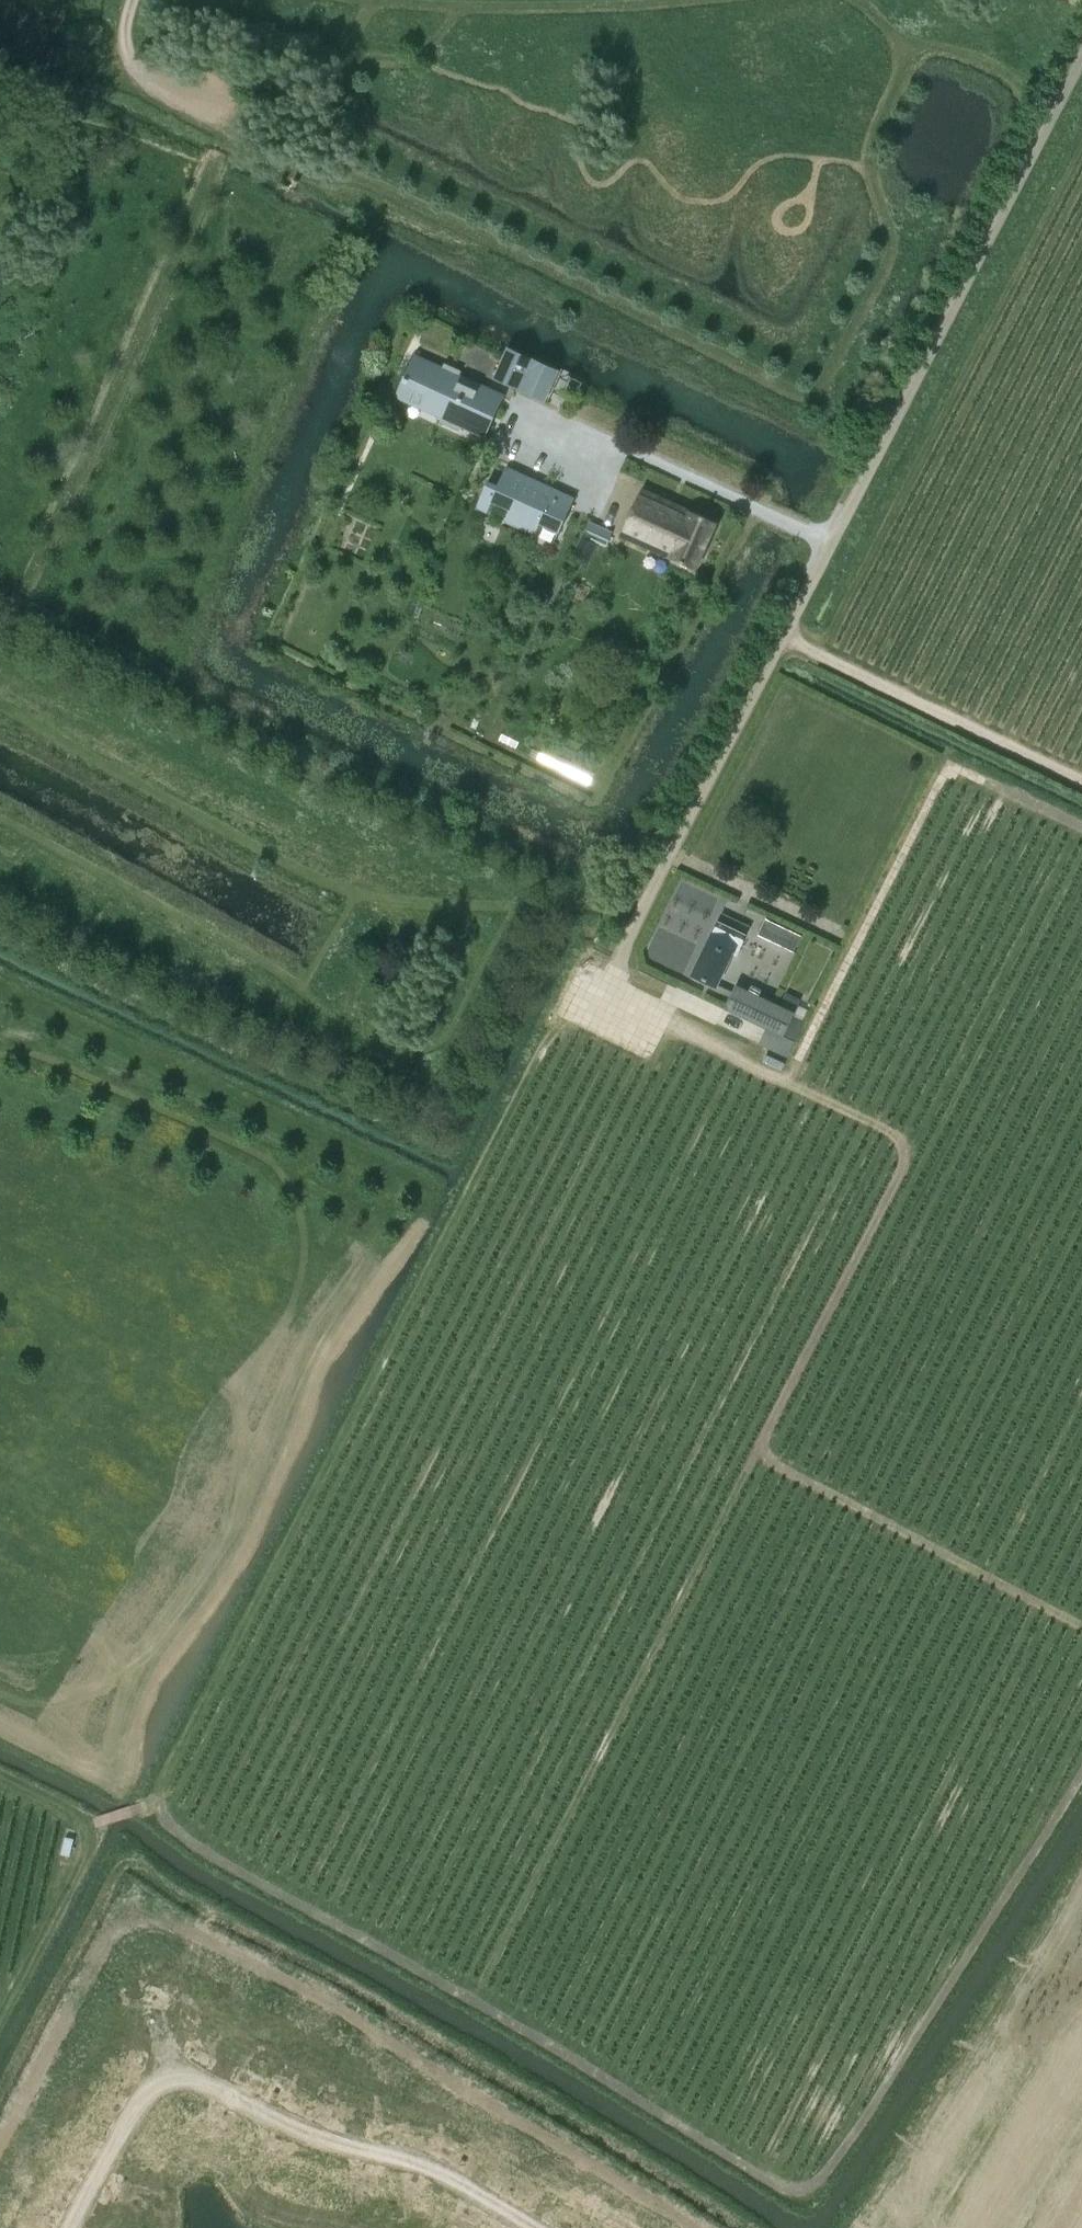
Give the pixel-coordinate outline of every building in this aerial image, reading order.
[(494,379),(518,390),(521,383),(547,395),(555,377),(558,370),(508,348),(505,354),(494,379)] [(484,436),(505,393),(413,351),(394,397),(484,436)] [(490,507),(494,499),(511,507),(508,514),(538,528),(541,521),(561,530),(574,501),(505,470),(498,485),(488,481),(479,501),(490,507)] [(715,524),(642,489),(619,537),(693,571),(715,524)] [(736,957),(749,927),(720,915),(708,942),(693,974),(716,985),(731,954),(736,957)] [(802,937),(766,920),(758,935),(794,952),(802,937)] [(760,1044),(787,1057),(794,1041),(784,1036),(794,1015),(795,1012),(736,984),(724,1010),(767,1030),(760,1044)] [(158,1917),(172,1924),(178,1913),(164,1906),(158,1917)] [(15,2119),(2,2114),(0,2120),(0,2136),(7,2139),(15,2119)]
